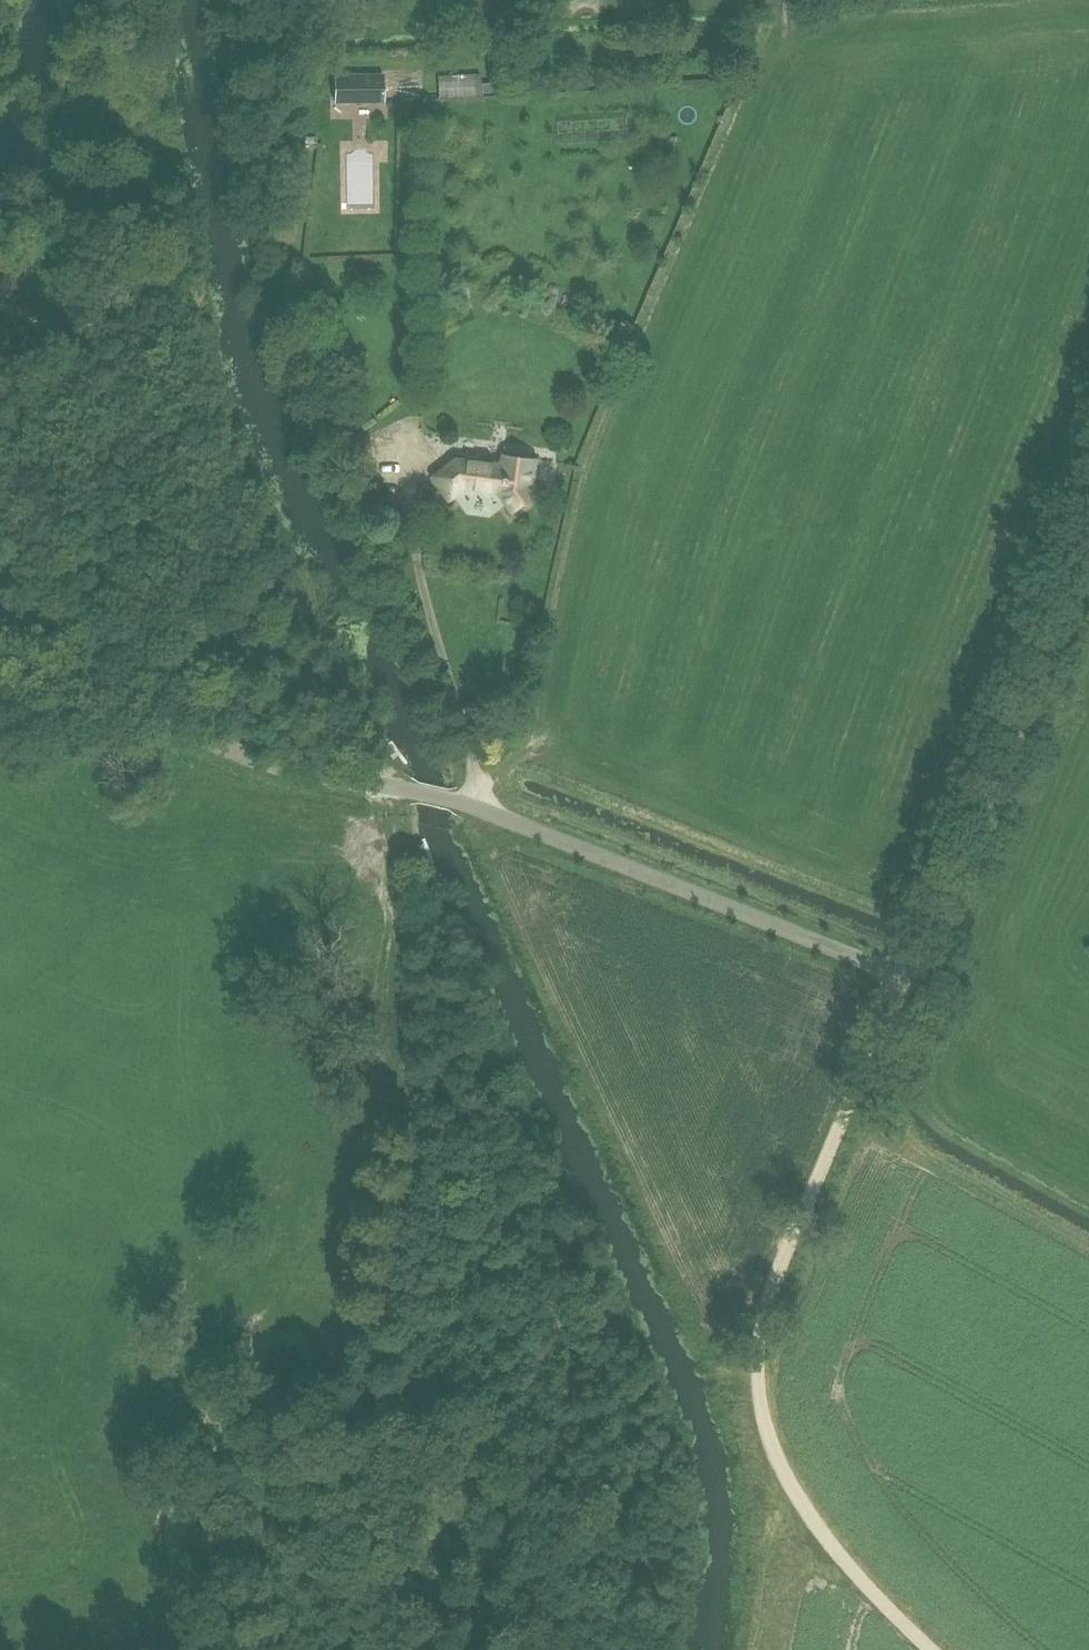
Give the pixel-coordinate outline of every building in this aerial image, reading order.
[(334,103),(383,101),(383,75),(334,76),(334,103)] [(495,83),(482,84),(482,94),(496,93),(495,83)] [(14,299),(24,272),(9,266),(0,289),(0,294),(14,299)] [(466,489),(499,493),(514,513),(540,492),(526,473),(528,459),(504,455),(502,468),(492,467),(493,463),(457,459),(432,478),(450,501),(466,489)]
